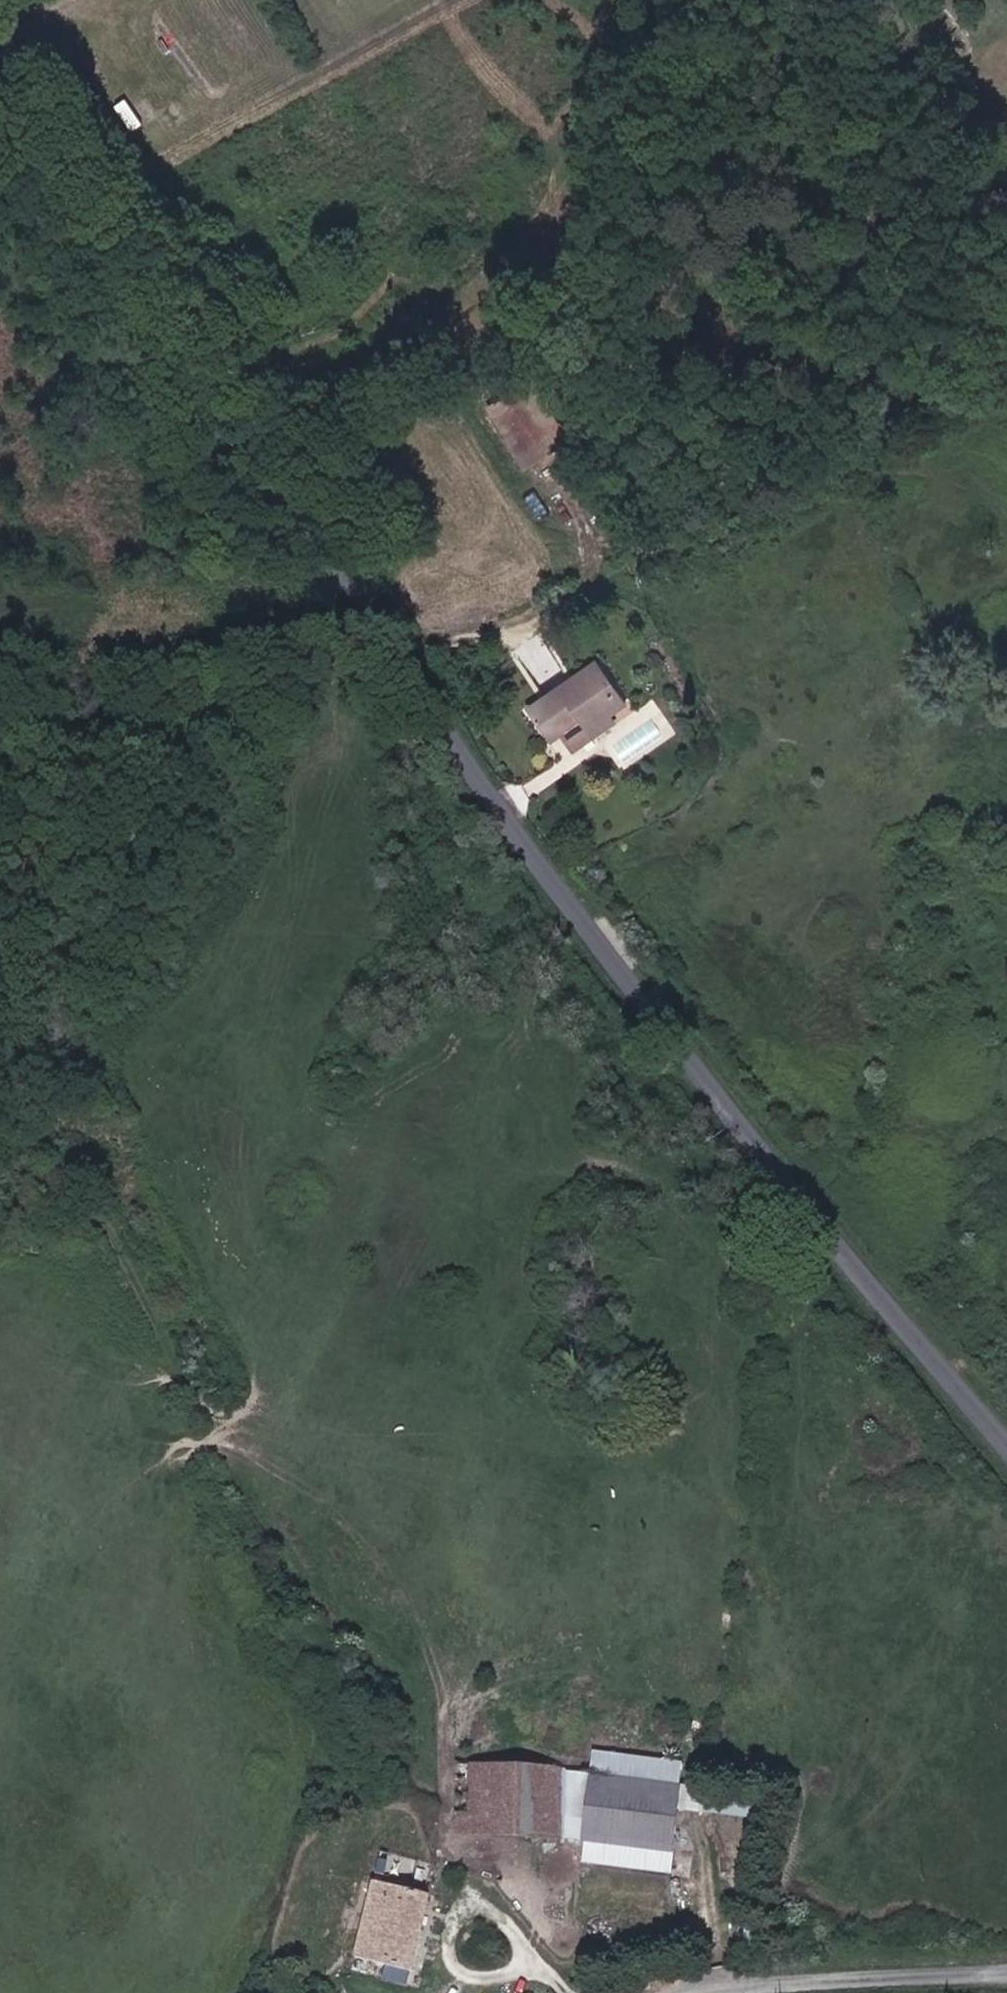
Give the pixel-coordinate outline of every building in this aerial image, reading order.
[(519,384),(488,400),(518,460),(549,445),(519,384)] [(612,716),(629,707),(604,665),(530,709),(550,742),(563,734),(572,750),(591,739),(586,730),(612,716)] [(643,710),(610,728),(616,739),(649,721),(643,710)] [(632,768),(668,732),(651,715),(615,751),(632,768)] [(591,739),(612,716),(586,730),(591,739)] [(455,1836),(616,1855),(661,1861),(668,1800),(557,1784),(463,1771),(455,1836)] [(401,1962),(420,1888),(364,1875),(353,1929),(348,1950),(401,1962)]
